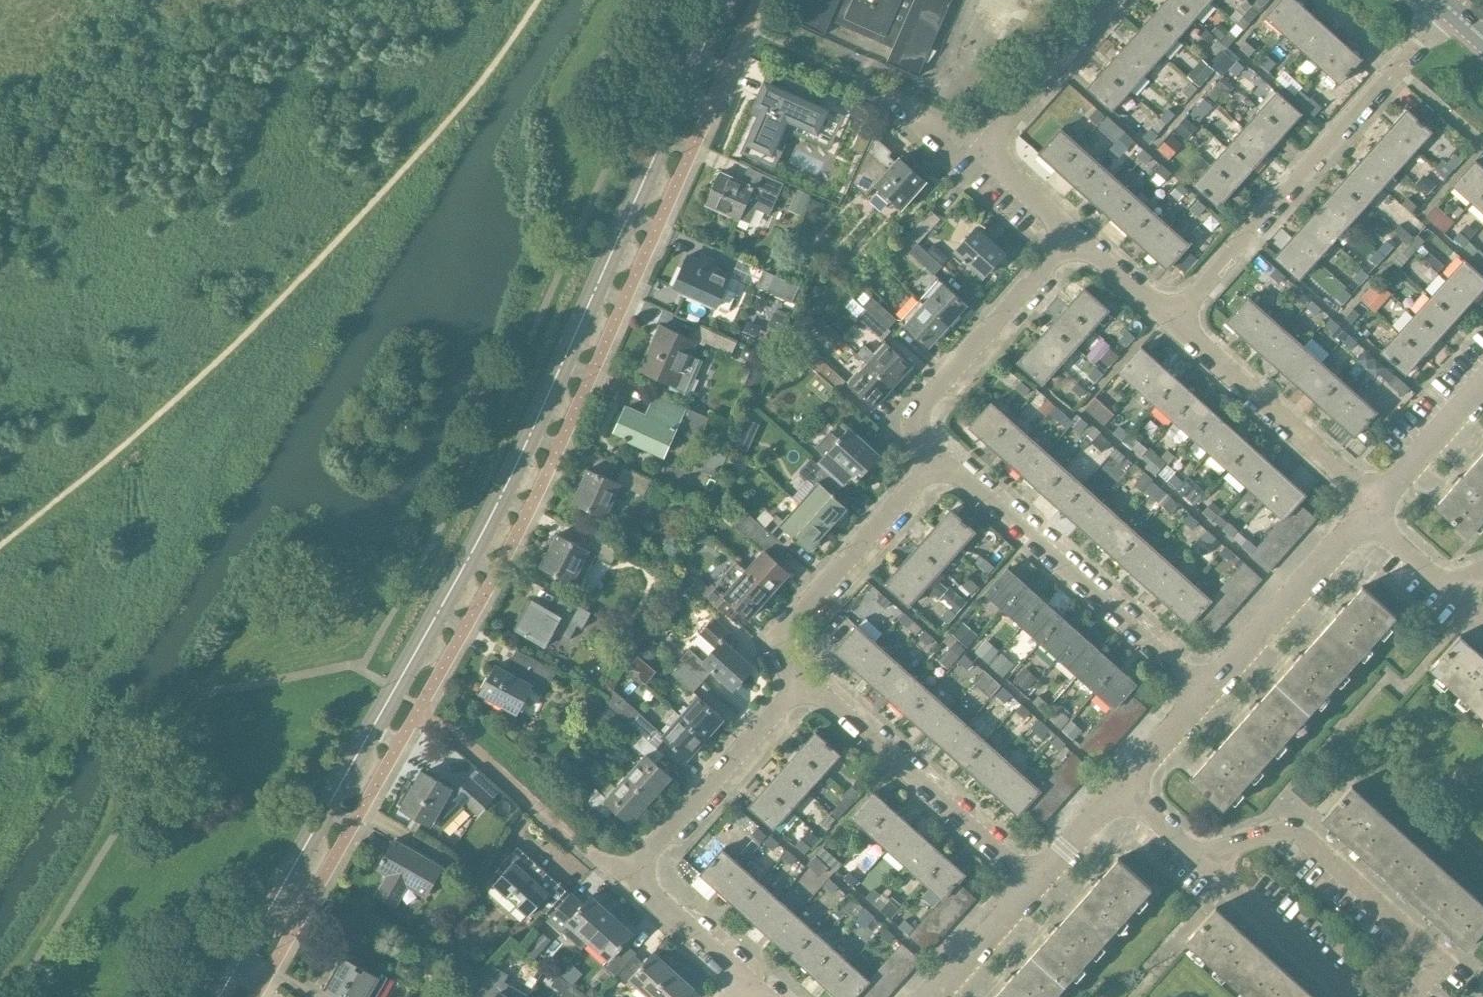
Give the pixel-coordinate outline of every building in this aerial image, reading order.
[(952,0),(801,0),(792,20),(824,34),(830,19),(893,47),(886,62),(918,76),(952,0)] [(1173,0),(1166,0),(1153,14),(1177,36),(1193,18),(1173,0)] [(1193,18),(1209,0),(1173,0),(1193,18)] [(1305,9),(1295,0),(1280,0),(1264,17),(1283,34),(1305,9)] [(1250,21),(1258,12),(1251,6),(1243,15),(1250,21)] [(1301,50),(1323,26),(1305,9),(1283,34),(1301,50)] [(1177,36),(1153,14),(1136,33),(1161,55),(1177,36)] [(1320,66),(1341,42),(1323,26),(1301,50),(1320,66)] [(1228,45),(1236,36),(1229,30),(1221,39),(1228,45)] [(1161,55),(1136,33),(1120,51),(1144,73),(1161,55)] [(1258,48),(1246,38),(1239,46),(1250,56),(1258,48)] [(1238,57),(1217,39),(1213,44),(1220,50),(1210,62),(1223,74),(1238,57)] [(1338,83),(1360,59),(1341,42),(1320,66),(1338,83)] [(1144,73),(1120,51),(1104,69),(1128,91),(1144,73)] [(1268,72),(1276,62),(1267,55),(1259,64),(1268,72)] [(1232,83),(1248,66),(1238,57),(1223,74),(1232,83)] [(1200,86),(1214,70),(1202,58),(1187,74),(1200,86)] [(1128,91),(1104,69),(1087,88),(1111,110),(1128,91)] [(1302,86),(1284,70),(1276,79),(1294,95),(1302,86)] [(749,137),(746,144),(771,155),(777,141),(787,119),(819,133),(829,110),(814,103),(819,92),(783,76),(778,87),(772,85),(765,100),(758,97),(756,103),(755,103),(753,108),(751,112),(759,115),(749,137)] [(1225,96),(1232,87),(1220,77),(1206,93),(1213,99),(1220,91),(1225,96)] [(1190,97),(1198,88),(1191,82),(1183,91),(1190,97)] [(1318,98),(1305,86),(1295,96),(1308,109),(1318,98)] [(1300,113),(1276,91),(1259,110),(1283,132),(1300,113)] [(1212,105),(1203,97),(1195,105),(1205,113),(1212,105)] [(1413,150),(1439,121),(1423,107),(1414,117),(1406,109),(1389,129),(1413,150)] [(1096,123),(1104,115),(1097,108),(1089,116),(1096,123)] [(1167,123),(1175,113),(1168,108),(1160,117),(1167,123)] [(1283,132),(1259,110),(1242,129),(1267,151),(1283,132)] [(1185,140),(1197,126),(1186,115),(1173,129),(1185,140)] [(1124,131),(1107,116),(1098,126),(1115,141),(1124,131)] [(1150,142),(1165,124),(1156,116),(1141,133),(1150,142)] [(1057,170),(1079,146),(1060,129),(1038,153),(1057,170)] [(1267,151),(1242,129),(1226,147),(1251,169),(1267,151)] [(1413,150),(1389,129),(1373,147),(1397,168),(1413,150)] [(1126,149),(1134,140),(1125,132),(1117,140),(1126,149)] [(1168,158),(1182,143),(1171,133),(1157,148),(1168,158)] [(925,182),(898,158),(890,167),(886,163),(891,151),(873,135),(851,184),(865,197),(875,185),(901,209),(925,182)] [(1076,187),(1097,162),(1079,146),(1057,170),(1076,187)] [(1251,169),(1226,147),(1210,165),(1235,187),(1251,169)] [(1397,168),(1373,147),(1357,165),(1381,187),(1397,168)] [(1153,157),(1144,148),(1138,156),(1147,164),(1153,157)] [(1453,156),(1445,166),(1451,171),(1459,161),(1453,156)] [(1482,188),(1482,168),(1474,160),(1452,185),(1471,202),(1482,188)] [(1094,203),(1116,178),(1097,162),(1076,187),(1094,203)] [(1235,187),(1210,165),(1193,183),(1218,206),(1235,187)] [(1381,187),(1357,165),(1340,183),(1365,205),(1381,187)] [(769,215),(783,183),(756,170),(749,184),(720,171),(705,205),(739,220),(739,218),(750,223),(756,209),(769,215)] [(1436,184),(1424,174),(1416,183),(1429,193),(1436,184)] [(1112,219),(1134,195),(1116,178),(1094,203),(1112,219)] [(1179,199),(1188,189),(1179,182),(1171,192),(1179,199)] [(1365,205),(1340,183),(1324,201),(1348,223),(1365,205)] [(1471,202),(1482,213),(1482,188),(1471,202)] [(1130,236),(1152,211),(1134,195),(1112,219),(1130,236)] [(1417,205),(1408,197),(1402,203),(1411,211),(1417,205)] [(1198,215),(1206,206),(1199,199),(1190,209),(1198,215)] [(1348,223),(1324,201),(1307,220),(1332,242),(1348,223)] [(1454,220),(1436,205),(1427,215),(1445,231),(1454,220)] [(917,242),(938,218),(930,210),(909,234),(917,242)] [(1148,252),(1170,227),(1152,211),(1130,236),(1148,252)] [(1332,242),(1307,220),(1291,238),(1316,260),(1332,242)] [(1414,237),(1400,224),(1395,229),(1409,242),(1414,237)] [(1167,268),(1189,244),(1170,227),(1148,252),(1167,268)] [(1004,252),(976,228),(955,252),(963,259),(962,260),(965,263),(966,262),(982,276),(1004,252)] [(1469,240),(1460,231),(1453,239),(1462,247),(1469,240)] [(1386,255),(1400,239),(1391,232),(1378,247),(1386,255)] [(1417,249),(1425,240),(1418,234),(1410,243),(1417,249)] [(1316,260),(1291,238),(1275,257),(1299,278),(1316,260)] [(941,265),(917,243),(909,251),(933,273),(941,265)] [(1377,265),(1385,256),(1378,250),(1370,259),(1377,265)] [(1473,257),(1482,264),(1482,262),(1482,253),(1480,250),(1473,257)] [(1402,252),(1394,262),(1401,268),(1409,258),(1402,252)] [(725,288),(731,275),(717,269),(719,264),(705,257),(702,262),(688,256),(674,287),(717,306),(717,305),(728,310),(736,293),(725,288)] [(1464,259),(1447,278),(1471,299),(1482,286),(1482,276),(1464,259)] [(1362,269),(1354,278),(1360,284),(1369,274),(1362,269)] [(1388,284),(1394,276),(1388,271),(1381,278),(1388,284)] [(799,286),(767,272),(762,285),(793,299),(799,286)] [(966,304),(938,278),(919,299),(947,325),(966,304)] [(1471,299),(1447,278),(1431,296),(1455,318),(1471,299)] [(1375,311),(1391,293),(1377,281),(1362,299),(1375,311)] [(1303,292),(1293,284),(1287,291),(1296,300),(1303,292)] [(1336,311),(1352,293),(1343,285),(1327,302),(1336,311)] [(1108,310),(1084,288),(1067,307),(1091,329),(1108,310)] [(896,318),(871,296),(863,305),(888,327),(896,318)] [(1245,338),(1267,313),(1248,296),(1226,321),(1245,338)] [(1455,318),(1431,296),(1414,314),(1439,336),(1455,318)] [(947,325),(919,299),(900,320),(928,345),(947,325)] [(1321,308),(1312,300),(1307,307),(1315,314),(1321,308)] [(1091,329),(1067,307),(1050,325),(1075,347),(1091,329)] [(891,331),(866,308),(857,317),(882,340),(891,331)] [(1352,322),(1360,314),(1353,308),(1345,317),(1352,322)] [(1263,354),(1285,330),(1267,313),(1245,338),(1263,354)] [(1439,336),(1414,314),(1398,332),(1422,354),(1439,336)] [(1330,316),(1323,324),(1332,331),(1339,324),(1336,322),(1330,316)] [(1075,347),(1050,325),(1034,344),(1059,365),(1075,347)] [(1121,352),(1137,334),(1128,326),(1112,344),(1121,352)] [(686,396),(701,361),(689,356),(695,342),(660,327),(641,370),(676,385),(674,390),(686,396)] [(736,342),(700,327),(695,338),(731,354),(736,342)] [(1281,371),(1303,346),(1285,330),(1263,354),(1281,371)] [(1422,354),(1398,332),(1381,351),(1406,373),(1422,354)] [(1351,352),(1359,342),(1350,334),(1342,343),(1351,352)] [(911,365),(886,342),(875,354),(865,345),(857,354),(867,363),(893,386),(911,365)] [(1059,365),(1034,344),(1018,362),(1042,384),(1059,365)] [(1299,387),(1321,362),(1303,346),(1281,371),(1299,387)] [(1108,365),(1118,355),(1110,347),(1100,358),(1108,365)] [(1137,388),(1159,364),(1140,347),(1118,371),(1137,388)] [(1385,365),(1366,348),(1357,359),(1376,375),(1385,365)] [(758,389),(771,359),(751,350),(745,363),(752,366),(744,383),(758,389)] [(1104,372),(1085,356),(1079,363),(1091,373),(1085,380),(1092,386),(1104,372)] [(846,380),(821,358),(812,367),(838,390),(846,380)] [(1318,403),(1340,379),(1321,362),(1299,387),(1318,403)] [(893,386),(867,363),(849,383),(874,406),(893,386)] [(1155,405),(1177,380),(1159,364),(1137,388),(1155,405)] [(1401,379),(1385,365),(1376,375),(1392,388),(1401,379)] [(1336,419),(1358,395),(1340,379),(1318,403),(1336,419)] [(1174,421),(1195,396),(1177,380),(1155,405),(1174,421)] [(1029,388),(1021,381),(1015,387),(1023,395),(1029,388)] [(1071,405),(1083,392),(1074,384),(1062,398),(1071,405)] [(701,435),(708,418),(656,395),(650,408),(654,410),(650,419),(626,408),(615,431),(626,436),(624,440),(627,442),(629,437),(664,453),(677,424),(701,435)] [(1354,436),(1376,411),(1358,395),(1336,419),(1354,436)] [(1192,437),(1214,413),(1195,396),(1174,421),(1192,437)] [(1047,415),(1055,405),(1047,398),(1039,408),(1047,415)] [(1113,415),(1094,398),(1085,408),(1104,425),(1113,415)] [(988,444),(1010,420),(991,403),(969,427),(988,444)] [(1068,417),(1055,405),(1047,415),(1045,416),(1053,423),(1058,417),(1063,422),(1068,417)] [(1210,454),(1232,429),(1214,413),(1192,437),(1210,454)] [(1006,460),(1028,436),(1010,420),(988,444),(1006,460)] [(1119,425),(1112,433),(1121,441),(1128,433),(1119,425)] [(1086,445),(1098,431),(1094,427),(1082,441),(1086,445)] [(857,479),(878,455),(849,428),(841,436),(840,435),(837,438),(830,431),(816,446),(825,454),(817,463),(843,486),(853,475),(857,479)] [(1228,470),(1250,445),(1232,429),(1210,454),(1228,470)] [(1147,449),(1129,434),(1123,442),(1140,457),(1147,449)] [(1024,476),(1046,453),(1028,436),(1006,460),(1024,476)] [(1247,486),(1268,462),(1250,445),(1228,470),(1247,486)] [(1127,457),(1117,448),(1111,455),(1121,464),(1127,457)] [(1166,462),(1150,448),(1141,458),(1148,464),(1146,466),(1155,475),(1166,462)] [(1042,493),(1064,469),(1046,453),(1024,476),(1042,493)] [(835,495),(843,486),(817,463),(812,457),(799,471),(814,484),(809,491),(811,493),(801,504),(828,528),(848,507),(835,495)] [(1482,518),(1482,463),(1477,457),(1459,478),(1456,476),(1450,483),(1453,485),(1434,506),(1467,536),(1482,518)] [(1265,502),(1286,478),(1268,462),(1247,486),(1265,502)] [(623,501),(628,489),(644,496),(651,480),(623,468),(617,482),(588,468),(573,501),(607,516),(615,497),(623,501)] [(1061,509),(1082,485),(1064,469),(1042,493),(1061,509)] [(1175,489),(1184,479),(1173,469),(1164,479),(1175,489)] [(1142,492),(1145,490),(1153,480),(1144,472),(1133,484),(1142,492)] [(1298,503),(1305,495),(1286,478),(1265,502),(1283,519),(1291,511),(1298,503)] [(1165,491),(1153,480),(1145,490),(1157,500),(1165,491)] [(1201,497),(1184,483),(1177,491),(1194,505),(1201,497)] [(1079,525),(1100,502),(1082,485),(1061,509),(1079,525)] [(702,488),(697,498),(707,503),(712,493),(702,488)] [(1171,513),(1180,504),(1172,497),(1164,506),(1171,513)] [(1208,506),(1202,513),(1211,521),(1217,514),(1221,510),(1212,501),(1208,506)] [(1097,542),(1119,518),(1100,502),(1079,525),(1097,542)] [(1316,518),(1298,503),(1291,511),(1308,527),(1316,518)] [(828,528),(801,504),(791,515),(789,513),(783,519),(777,513),(764,527),(787,547),(795,538),(809,550),(828,528)] [(975,532),(951,510),(933,529),(958,551),(975,532)] [(789,573),(775,560),(787,547),(764,527),(747,511),(735,524),(764,550),(746,570),(772,592),(789,573)] [(1308,527),(1291,511),(1283,519),(1282,520),(1300,536),(1308,527)] [(1208,529),(1193,516),(1186,524),(1201,537),(1208,529)] [(1116,559),(1137,534),(1119,518),(1097,542),(1116,559)] [(1239,528),(1228,518),(1222,526),(1232,536),(1239,528)] [(1300,536),(1282,520),(1274,529),(1292,545),(1300,536)] [(958,551),(933,529),(917,547),(941,569),(958,551)] [(1208,529),(1201,537),(1199,539),(1218,554),(1220,552),(1226,546),(1208,529)] [(1292,545),(1274,529),(1266,538),(1284,554),(1292,545)] [(590,567),(596,555),(612,563),(620,548),(594,534),(586,549),(557,535),(541,567),(573,583),(583,563),(590,567)] [(1134,575),(1155,551),(1137,534),(1116,559),(1134,575)] [(1249,551),(1257,542),(1249,534),(1241,543),(1249,551)] [(1284,554),(1266,538),(1257,547),(1276,563),(1284,554)] [(1235,554),(1226,546),(1220,552),(1229,560),(1235,554)] [(941,569),(917,547),(901,565),(925,587),(941,569)] [(1276,563),(1257,547),(1249,555),(1268,572),(1276,563)] [(1152,591),(1173,567),(1155,551),(1134,575),(1152,591)] [(980,554),(973,561),(979,566),(988,574),(994,567),(985,559),(980,554)] [(772,592),(746,570),(736,560),(705,595),(731,618),(739,609),(749,618),(772,592)] [(1262,578),(1244,562),(1236,571),(1254,588),(1262,578)] [(925,587),(901,565),(884,584),(908,606),(925,587)] [(1170,608),(1192,584),(1173,567),(1152,591),(1170,608)] [(1004,610),(1026,585),(1007,568),(985,593),(1004,610)] [(1254,588),(1236,571),(1228,580),(1246,596),(1254,588)] [(969,594),(977,586),(968,578),(961,587),(969,594)] [(968,600),(951,584),(947,588),(940,580),(935,585),(933,583),(929,588),(950,607),(956,613),(968,600)] [(1246,596),(1228,580),(1220,589),(1238,605),(1246,596)] [(1196,616),(1204,607),(1210,601),(1209,600),(1192,584),(1170,608),(1188,624),(1196,616)] [(1022,626),(1044,602),(1026,585),(1004,610),(1022,626)] [(1353,664),(1396,616),(1362,586),(1343,607),(1341,605),(1335,611),(1337,614),(1319,634),(1353,664)] [(1238,605),(1220,589),(1212,597),(1230,614),(1238,605)] [(890,603),(881,595),(876,601),(885,609),(890,603)] [(582,628),(590,613),(560,597),(552,611),(531,600),(514,630),(544,647),(553,632),(567,640),(575,624),(582,628)] [(1230,614),(1212,597),(1209,600),(1210,601),(1204,607),(1222,623),(1230,614)] [(1041,643),(1063,618),(1044,602),(1022,626),(1041,643)] [(950,607),(941,617),(947,623),(956,613),(950,607)] [(1222,623),(1204,607),(1196,616),(1214,632),(1222,623)] [(901,627),(909,618),(902,612),(894,621),(901,627)] [(753,666),(727,643),(736,633),(717,616),(700,635),(715,649),(704,661),(689,649),(679,660),(682,662),(702,681),(712,670),(733,689),(753,666)] [(634,618),(629,627),(639,633),(644,624),(634,618)] [(1059,659),(1081,634),(1063,618),(1041,643),(1059,659)] [(977,636),(962,622),(952,634),(967,647),(977,636)] [(853,667),(875,643),(856,625),(834,650),(853,667)] [(933,639),(924,631),(918,637),(928,646),(933,639)] [(1077,675),(1099,650),(1081,634),(1059,659),(1077,675)] [(1309,712),(1353,664),(1319,634),(1301,654),(1298,652),(1292,659),(1294,661),(1276,682),(1309,712)] [(1482,651),(1480,654),(1459,635),(1429,669),(1477,712),(1482,705),(1482,652),(1482,651)] [(947,669),(964,650),(948,636),(943,641),(950,647),(938,661),(947,669)] [(988,663),(999,651),(986,640),(976,652),(988,663)] [(643,643),(640,648),(640,653),(644,657),(654,656),(658,652),(658,646),(654,643),(643,643)] [(872,684),(894,659),(875,643),(853,667),(872,684)] [(1095,691),(1117,667),(1099,650),(1077,675),(1095,691)] [(544,692),(555,671),(519,651),(508,672),(496,665),(481,692),(517,712),(531,685),(544,692)] [(1003,676),(1013,664),(1001,653),(990,665),(1003,676)] [(963,668),(969,660),(963,655),(956,663),(963,668)] [(890,700),(912,675),(894,659),(872,684),(890,700)] [(702,681),(682,662),(672,673),(693,692),(702,681)] [(1114,708),(1120,701),(1129,692),(1136,683),(1117,667),(1095,691),(1113,707),(1114,708)] [(1026,691),(1036,678),(1024,668),(1013,680),(1026,691)] [(1000,687),(982,670),(972,682),(990,698),(992,696),(1000,687)] [(908,716),(930,692),(912,675),(890,700),(908,716)] [(1266,760),(1309,712),(1276,682),(1257,703),(1255,700),(1249,707),(1251,710),(1233,730),(1266,760)] [(1015,700),(1000,687),(992,696),(1006,709),(1015,700)] [(927,733),(948,708),(930,692),(908,716),(927,733)] [(1146,707),(1129,692),(1120,701),(1138,717),(1146,707)] [(723,718),(698,695),(681,715),(706,737),(723,718)] [(588,696),(586,711),(599,712),(600,697),(588,696)] [(1138,717),(1120,701),(1114,708),(1113,707),(1111,709),(1130,725),(1138,717)] [(1029,714),(1019,706),(1014,712),(1023,721),(1029,714)] [(945,749),(967,724),(948,708),(927,733),(945,749)] [(1130,725),(1111,709),(1104,718),(1122,734),(1130,725)] [(1069,720),(1058,710),(1050,718),(1062,728),(1069,720)] [(654,761),(662,752),(649,741),(658,730),(638,712),(628,722),(643,736),(634,746),(645,755),(626,777),(651,799),(671,777),(654,761)] [(706,737),(681,715),(663,735),(688,757),(706,737)] [(1122,734),(1104,718),(1095,727),(1114,744),(1122,734)] [(1048,731),(1037,721),(1030,729),(1041,739),(1048,731)] [(1081,731),(1070,721),(1063,729),(1074,739),(1081,731)] [(963,765),(985,741),(967,724),(945,749),(963,765)] [(1114,744),(1095,727),(1088,735),(1107,752),(1114,744)] [(1223,808),(1266,760),(1233,730),(1215,750),(1212,748),(1206,755),(1209,757),(1190,778),(1223,808)] [(839,754),(814,732),(798,751),(822,773),(839,754)] [(1107,752),(1088,735),(1080,744),(1098,761),(1107,752)] [(1063,747),(1055,739),(1048,747),(1057,754),(1063,747)] [(981,781),(1003,757),(985,741),(963,765),(981,781)] [(822,773),(798,751),(781,769),(806,792),(822,773)] [(1091,769),(1072,752),(1064,762),(1082,778),(1091,769)] [(999,798),(1022,773),(1003,757),(981,781),(999,798)] [(1082,778),(1064,762),(1056,771),(1075,787),(1082,778)] [(806,792),(781,769),(765,788),(790,809),(806,792)] [(1075,787),(1056,771),(1048,779),(1067,796),(1075,787)] [(1310,804),(1325,788),(1307,772),(1293,788),(1310,804)] [(477,813),(491,797),(470,779),(456,794),(458,795),(455,798),(448,791),(450,788),(423,773),(403,809),(430,824),(431,821),(441,827),(466,802),(477,813)] [(1040,790),(1039,789),(1022,773),(999,798),(1018,814),(1025,807),(1033,797),(1040,790)] [(631,821),(651,799),(626,777),(607,799),(596,789),(581,806),(599,822),(614,806),(631,821)] [(1067,796),(1048,779),(1041,788),(1059,805),(1067,796)] [(852,799),(859,791),(852,785),(845,793),(852,799)] [(1400,828),(1376,806),(1352,785),(1322,818),(1370,862),(1400,828)] [(790,809),(765,788),(749,806),(773,828),(790,809)] [(1059,805),(1041,788),(1039,789),(1040,790),(1033,797),(1051,813),(1059,805)] [(869,833),(892,808),(873,791),(850,816),(869,833)] [(838,819),(853,802),(846,796),(831,813),(838,819)] [(1051,813),(1033,797),(1025,807),(1043,823),(1051,813)] [(888,850),(910,825),(892,808),(869,833),(888,850)] [(826,828),(834,819),(828,813),(820,822),(826,828)] [(906,866),(928,841),(910,825),(888,850),(906,866)] [(766,836),(757,828),(751,835),(760,843),(766,836)] [(1448,871),(1424,850),(1400,828),(1370,862),(1418,905),(1448,871)] [(769,835),(763,842),(771,849),(777,843),(769,835)] [(811,848),(801,839),(795,846),(805,854),(811,848)] [(379,868),(389,874),(378,895),(395,904),(407,884),(427,895),(442,867),(394,840),(379,868)] [(924,882),(947,857),(928,841),(906,866),(924,882)] [(841,864),(822,847),(816,854),(835,871),(841,864)] [(719,890),(742,865),(723,849),(701,874),(719,890)] [(796,859),(787,851),(782,858),(791,865),(796,859)] [(549,892),(539,883),(548,873),(526,854),(518,864),(514,861),(493,885),(529,917),(538,906),(550,917),(570,893),(558,882),(549,892)] [(827,866),(815,856),(808,865),(820,875),(827,866)] [(957,882),(965,873),(947,857),(924,882),(943,898),(943,899),(949,891),(957,882)] [(1108,936),(1151,888),(1118,858),(1100,879),(1097,876),(1091,883),(1093,886),(1075,906),(1108,936)] [(738,907),(760,882),(742,865),(719,890),(738,907)] [(1472,893),(1448,871),(1418,905),(1466,948),(1482,929),(1482,903),(1472,893)] [(859,881),(849,872),(843,878),(854,888),(859,881)] [(829,879),(824,885),(833,893),(838,887),(829,879)] [(756,923),(778,899),(760,882),(738,907),(756,923)] [(975,898),(957,882),(949,891),(967,907),(975,898)] [(873,889),(865,898),(871,903),(879,894),(873,889)] [(967,907),(949,891),(943,899),(943,898),(941,900),(959,916),(967,907)] [(570,893),(550,917),(563,928),(561,930),(581,948),(588,940),(588,941),(612,914),(591,895),(583,904),(570,893)] [(879,897),(873,904),(890,919),(903,905),(892,895),(886,903),(879,897)] [(865,910),(859,904),(857,906),(847,897),(832,914),(839,920),(846,912),(855,920),(865,910)] [(774,940),(796,915),(778,899),(756,923),(774,940)] [(959,916),(941,900),(933,909),(951,925),(959,916)] [(1065,984),(1108,936),(1075,906),(1057,926),(1054,924),(1048,931),(1050,934),(1032,954),(1065,984)] [(1263,951),(1243,932),(1245,930),(1238,923),(1235,925),(1215,907),(1185,941),(1233,984),(1263,951)] [(951,925),(933,909),(925,918),(943,934),(951,925)] [(637,953),(625,942),(633,933),(612,914),(588,941),(609,959),(604,965),(616,976),(635,955),(637,953)] [(792,956),(814,931),(796,915),(774,940),(792,956)] [(943,934),(925,918),(918,926),(935,942),(943,934)] [(903,919),(897,925),(906,933),(912,926),(903,919)] [(935,942),(918,926),(909,936),(927,952),(935,942)] [(894,937),(885,929),(879,935),(888,943),(894,937)] [(810,972),(833,948),(814,931),(792,956),(810,972)] [(920,960),(902,944),(894,953),(911,969),(920,960)] [(829,989),(851,964),(833,948),(810,972),(829,989)] [(1291,975),(1293,973),(1290,970),(1286,966),(1284,969),(1263,951),(1233,984),(1248,996),(1309,996),(1312,994),(1291,975)] [(650,996),(674,970),(653,952),(643,963),(635,955),(616,976),(625,984),(630,979),(650,996)] [(911,969),(894,953),(886,962),(904,978),(911,969)] [(1065,984),(1032,954),(1014,975),(1011,972),(1008,976),(1005,979),(1007,982),(994,996),(1054,996),(1065,984)] [(380,976),(342,955),(323,988),(339,996),(368,996),(380,976)] [(904,978),(886,962),(878,970),(896,986),(904,978)] [(512,993),(502,987),(509,974),(491,964),(480,976),(471,992),(480,996),(510,996),(512,993)] [(869,980),(851,964),(829,989),(838,996),(855,996),(862,988),(869,980)] [(694,988),(674,970),(650,996),(686,996),(694,988)] [(896,986),(878,970),(870,979),(888,995),(896,986)] [(870,979),(869,980),(862,988),(872,996),(886,996),(888,995),(870,979)] [(578,990),(568,983),(560,996),(574,996),(578,990)] [(862,988),(855,996),(872,996),(862,988)]
